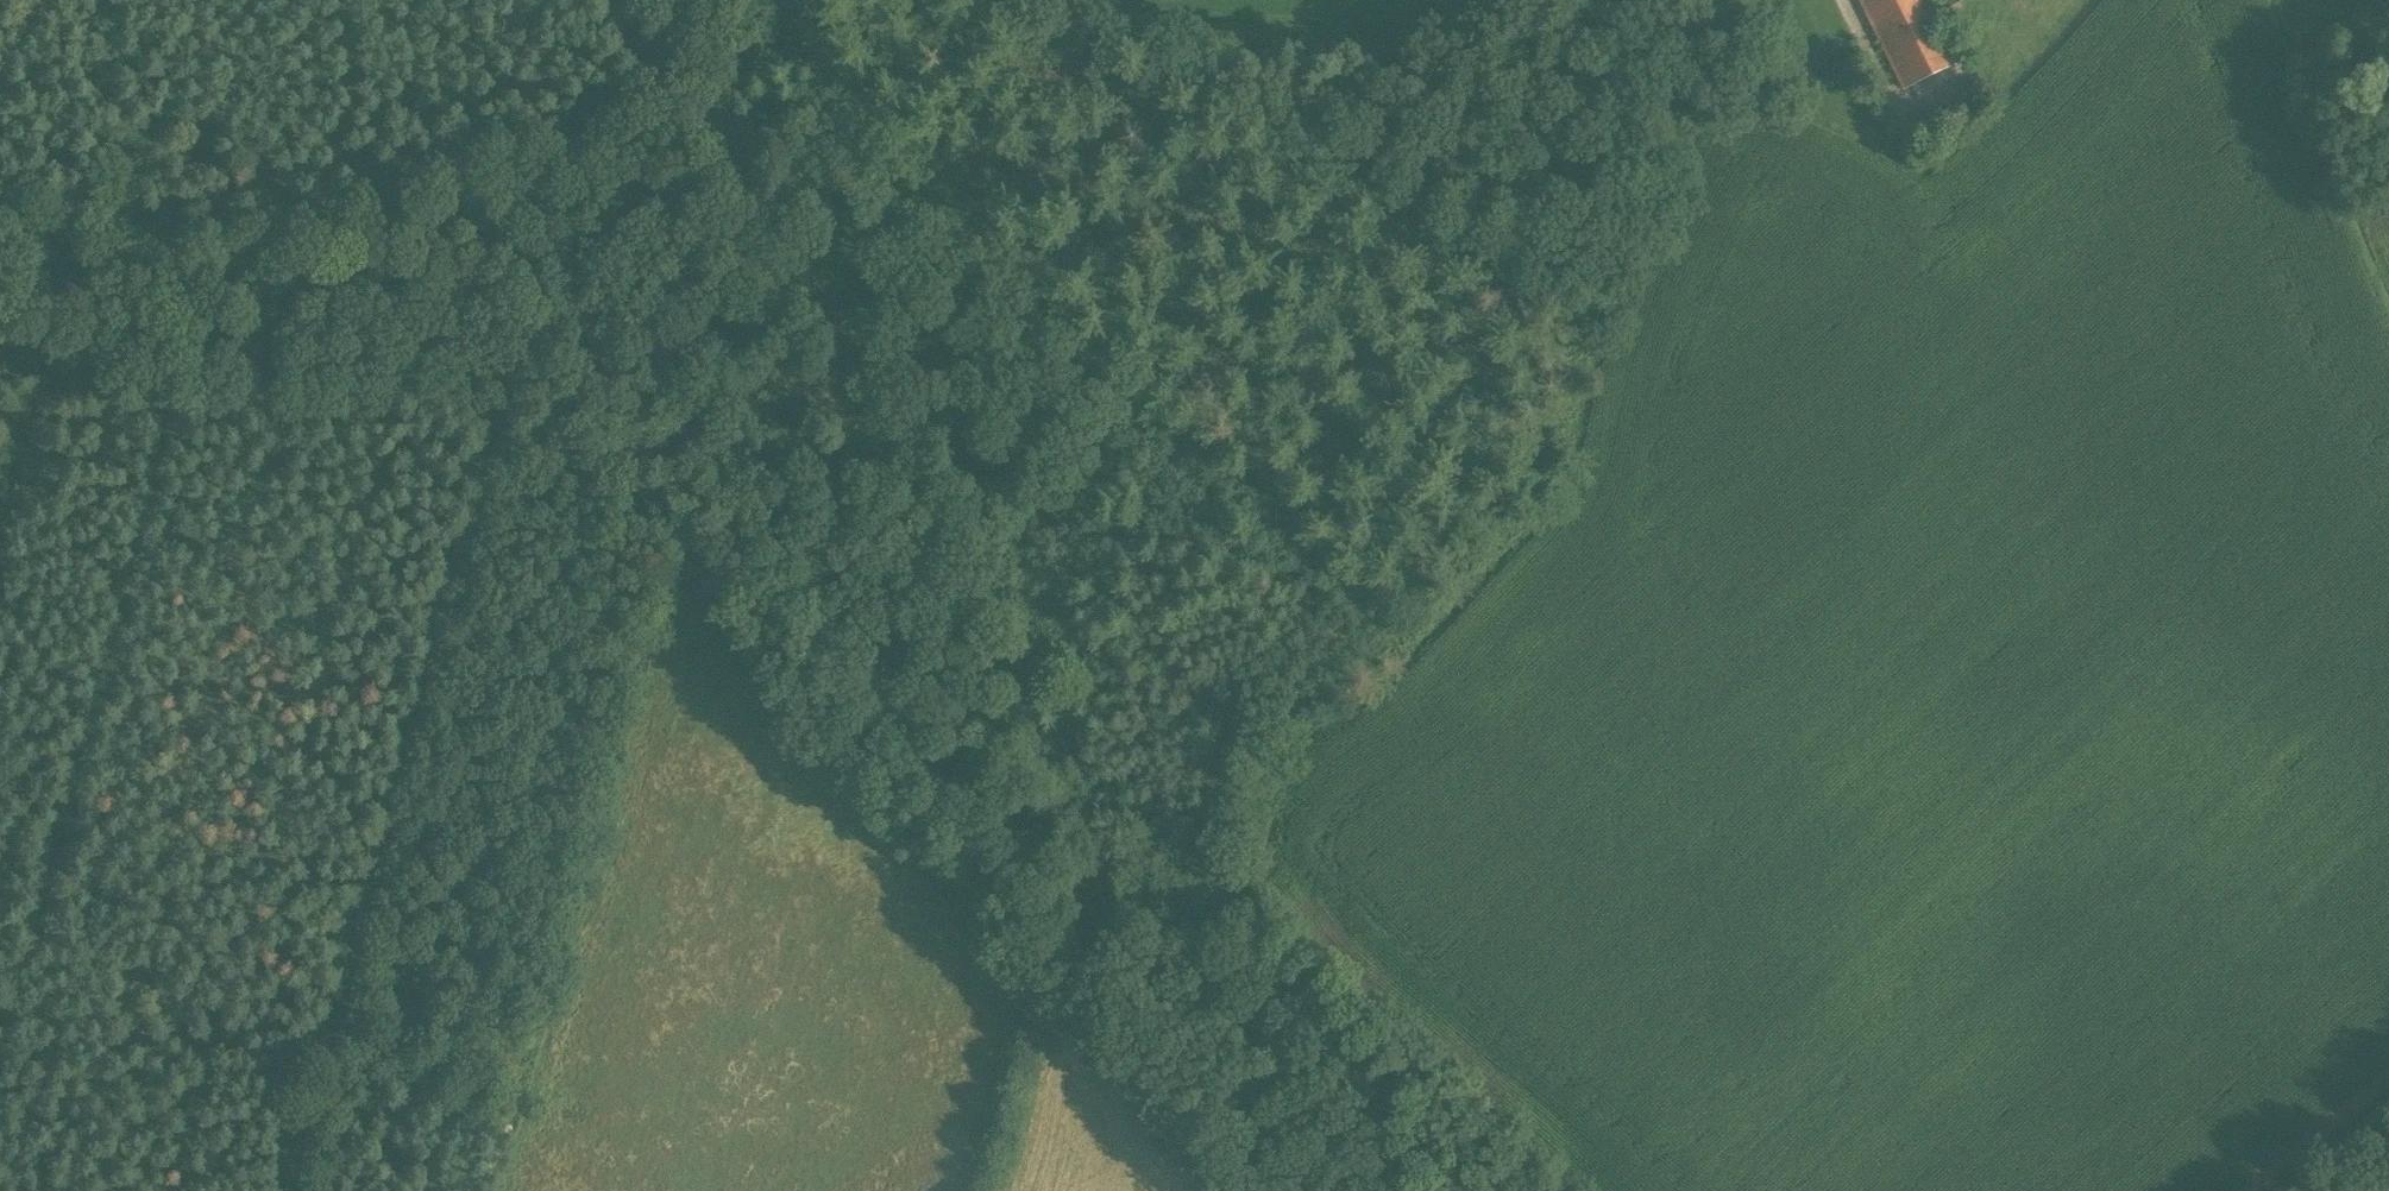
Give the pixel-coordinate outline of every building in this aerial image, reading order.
[(1903,90),(1963,61),(1947,28),(1957,23),(1952,12),(1964,5),(1961,0),(1948,0),(1942,3),(1944,7),(1938,10),(1933,0),(1858,0),(1903,90)]
